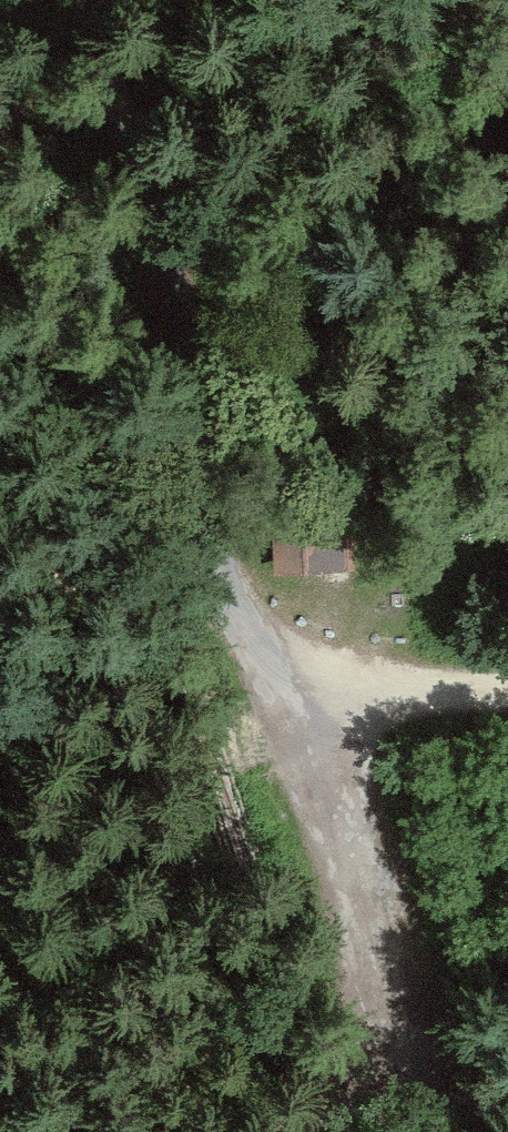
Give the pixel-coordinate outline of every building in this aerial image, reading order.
[(352,517),(271,520),(273,574),(355,570),(352,517)]
